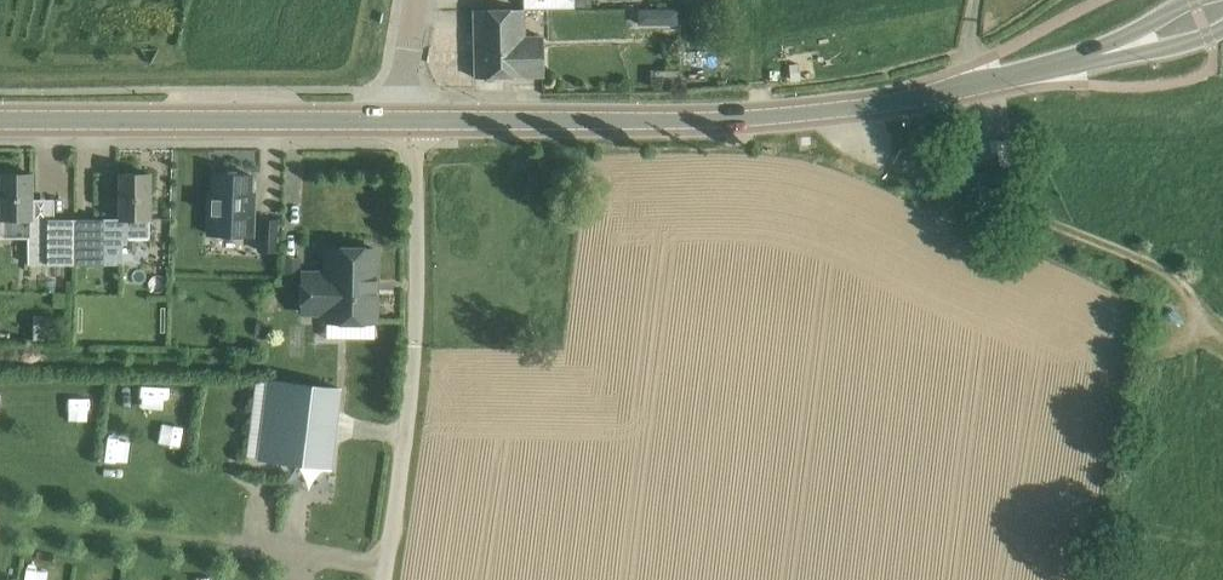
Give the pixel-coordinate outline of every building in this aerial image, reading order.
[(524,8),(575,8),(575,5),(591,5),(591,0),(524,0),(524,8)] [(523,36),(522,8),(474,9),(475,77),(543,76),(541,36),(523,36)] [(671,23),(679,23),(679,9),(664,9),(664,16),(671,23)] [(252,201),(253,175),(238,174),(238,171),(228,171),(228,174),(214,173),(213,191),(210,191),(209,233),(254,235),(255,202),(252,201)] [(32,173),(2,173),(2,219),(0,219),(0,236),(31,236),(31,219),(32,219),(32,173)] [(121,219),(72,219),(72,263),(123,263),(122,243),(126,242),(126,234),(131,234),(131,235),(151,235),(150,173),(120,173),(121,219)] [(278,219),(261,218),(261,249),(277,250),(278,219)] [(29,263),(72,263),(72,219),(47,219),(47,240),(29,240),(29,263)] [(303,257),(286,257),(285,281),(303,282),(303,257)] [(307,324),(307,363),(330,363),(330,371),(379,371),(379,299),(330,299),(330,324),(307,324)] [(35,338),(56,338),(56,320),(35,320),(35,338)] [(262,457),(328,466),(338,386),(272,378),(262,457)] [(68,389),(67,412),(90,413),(91,390),(68,389)] [(139,579),(160,579),(163,566),(144,561),(139,579)] [(89,579),(114,579),(114,570),(89,570),(89,579)]
